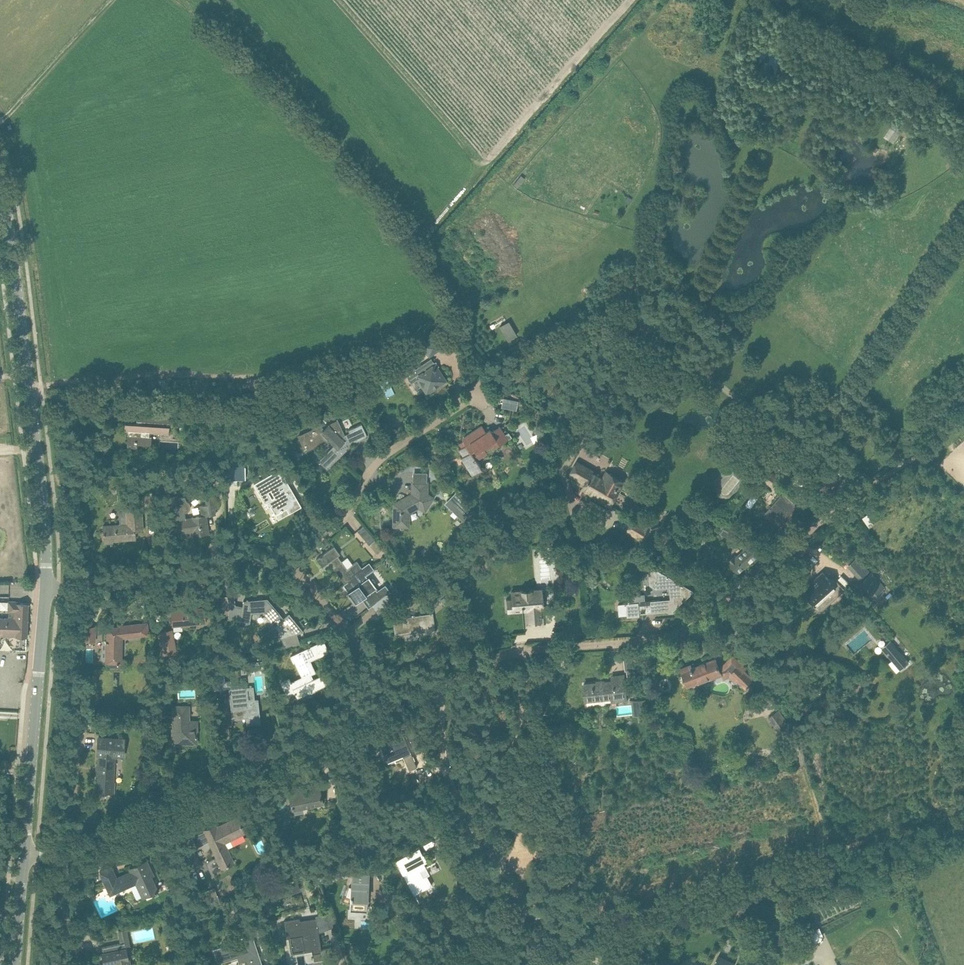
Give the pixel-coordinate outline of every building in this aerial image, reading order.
[(512,319),(501,325),(508,339),(520,334),(512,319)] [(422,345),(429,356),(442,347),(435,336),(422,345)] [(439,365),(436,361),(434,362),(431,358),(415,368),(412,364),(402,370),(411,383),(418,379),(427,393),(446,380),(437,367),(439,365)] [(508,399),(506,409),(515,410),(517,401),(508,399)] [(137,419),(141,420),(141,424),(125,423),(124,430),(128,431),(127,446),(136,447),(137,443),(151,443),(152,436),(149,436),(149,432),(169,433),(170,414),(137,412),(137,419)] [(320,424),(298,435),(305,451),(306,451),(306,450),(329,439),(334,444),(335,445),(324,456),(332,464),(335,461),(343,453),(342,451),(344,449),(350,446),(349,443),(367,435),(362,423),(348,429),(349,432),(345,434),(338,419),(328,424),(324,428),(320,424)] [(462,447),(459,449),(463,456),(461,457),(473,475),(481,470),(482,469),(476,460),(487,453),(486,451),(483,447),(492,441),(494,445),(496,447),(508,439),(512,437),(508,432),(505,434),(503,432),(501,428),(499,426),(491,431),(490,429),(486,431),(482,425),(465,436),(467,438),(459,443),(462,447)] [(744,454),(740,460),(745,464),(750,458),(744,454)] [(580,462),(573,475),(585,482),(589,484),(587,487),(600,494),(598,497),(611,505),(620,489),(625,481),(607,471),(604,477),(580,462)] [(245,466),(224,467),(225,479),(237,479),(245,479),(245,466)] [(275,513),(286,507),(289,512),(301,505),(298,501),(284,476),(280,468),(270,474),(259,481),(254,483),(258,491),(265,502),(268,501),(275,513)] [(759,476),(773,485),(778,477),(764,468),(759,476)] [(395,504),(394,511),(398,511),(398,527),(410,527),(410,513),(419,508),(426,512),(433,498),(426,494),(427,482),(427,472),(422,472),(422,482),(413,482),(413,490),(414,493),(415,495),(407,500),(405,498),(395,504)] [(818,493),(818,503),(828,503),(828,493),(829,483),(819,482),(818,493)] [(474,509),(456,491),(450,498),(468,516),(474,509)] [(176,517),(178,532),(179,532),(193,530),(194,535),(208,533),(206,515),(209,515),(215,514),(214,508),(217,508),(215,492),(205,493),(207,504),(200,505),(201,515),(192,516),(192,517),(186,518),(185,512),(186,512),(188,511),(189,510),(190,509),(190,506),(190,505),(189,503),(188,501),(186,500),(186,499),(185,496),(178,497),(177,495),(169,496),(172,517),(176,517)] [(781,527),(783,529),(793,519),(790,517),(799,507),(783,492),(765,513),(772,519),(776,515),(785,523),(781,527)] [(135,538),(135,530),(143,530),(142,505),(125,506),(125,509),(119,510),(120,524),(103,525),(105,543),(113,543),(113,540),(135,538)] [(637,537),(637,538),(649,545),(661,525),(648,518),(645,524),(634,517),(626,530),(637,537)] [(722,532),(734,539),(740,527),(727,521),(722,532)] [(357,530),(364,538),(369,544),(375,539),(364,525),(357,530)] [(746,549),(736,557),(734,555),(729,560),(739,571),(760,553),(746,536),(740,542),(746,549)] [(340,554),(334,546),(316,559),(322,567),(331,560),(335,566),(333,567),(345,583),(353,576),(352,574),(362,567),(361,567),(357,561),(347,568),(338,555),(340,554)] [(555,566),(567,565),(566,556),(554,557),(555,566)] [(857,557),(847,566),(851,571),(861,562),(857,557)] [(352,574),(353,576),(345,583),(344,583),(345,584),(346,583),(351,589),(347,591),(355,603),(369,592),(376,602),(387,594),(390,591),(385,584),(375,591),(373,589),(375,588),(375,587),(374,588),(367,578),(368,578),(367,577),(365,578),(364,576),(373,569),(374,569),(369,561),(361,567),(362,567),(352,574)] [(626,602),(618,603),(618,614),(627,613),(628,616),(640,615),(640,613),(669,611),(669,610),(674,610),(678,606),(678,604),(681,604),(695,591),(686,586),(654,567),(649,575),(650,584),(656,588),(667,587),(670,588),(671,599),(671,601),(659,602),(659,600),(645,601),(645,594),(626,595),(626,602)] [(835,586),(823,572),(817,578),(818,579),(804,591),(807,593),(806,594),(807,595),(808,595),(816,604),(818,607),(830,596),(833,598),(840,591),(835,586)] [(871,573),(859,583),(872,599),(884,588),(871,573)] [(435,580),(429,585),(435,591),(440,586),(435,580)] [(400,602),(402,599),(394,588),(390,592),(395,597),(400,602)] [(439,588),(430,596),(436,602),(444,594),(439,588)] [(511,590),(512,598),(506,598),(507,611),(528,610),(529,622),(541,621),(540,609),(543,608),(541,588),(511,590)] [(440,599),(444,604),(452,597),(447,592),(440,599)] [(376,602),(375,602),(381,611),(393,602),(387,594),(376,602)] [(280,633),(279,638),(304,631),(289,613),(284,617),(267,598),(244,600),(242,606),(235,605),(234,595),(227,596),(228,606),(229,618),(240,620),(240,622),(239,625),(249,626),(252,614),(252,612),(262,611),(263,612),(271,623),(271,624),(274,628),(275,627),(280,633)] [(16,634),(16,636),(27,637),(28,603),(16,603),(16,601),(8,601),(8,611),(15,612),(15,618),(0,618),(0,633),(16,634)] [(427,613),(424,607),(416,611),(417,615),(415,615),(415,616),(405,617),(399,616),(398,618),(393,619),(393,618),(395,636),(396,636),(396,635),(406,633),(405,632),(414,630),(414,633),(425,631),(425,633),(436,632),(433,612),(427,613)] [(172,610),(173,625),(182,625),(182,627),(188,626),(188,623),(205,622),(205,620),(207,620),(207,613),(204,613),(204,608),(172,610)] [(107,642),(106,654),(106,663),(108,663),(108,667),(123,668),(126,665),(127,659),(122,659),(123,636),(141,634),(140,623),(117,626),(117,627),(108,627),(108,641),(105,640),(105,642),(107,642)] [(84,640),(95,641),(95,626),(85,626),(84,640)] [(172,628),(158,631),(162,651),(162,655),(176,652),(175,649),(172,628)] [(284,679),(280,681),(288,696),(296,693),(298,697),(326,684),(322,675),(312,680),(310,674),(315,672),(310,660),(319,656),(314,645),(311,646),(292,655),(301,676),(291,681),(289,677),(284,679)] [(896,646),(887,654),(901,669),(910,662),(896,646)] [(721,673),(715,658),(693,667),(691,664),(681,668),(688,685),(710,677),(711,677),(721,673)] [(265,659),(251,660),(252,669),(265,668),(265,659)] [(731,673),(734,676),(732,678),(735,682),(737,679),(746,687),(753,679),(743,670),(745,667),(741,663),(731,673)] [(224,681),(223,673),(209,675),(209,679),(210,689),(225,687),(229,687),(232,718),(233,718),(233,716),(248,715),(249,723),(247,723),(247,724),(260,723),(259,713),(258,701),(258,698),(248,699),(245,679),(224,681)] [(584,684),(586,700),(612,697),(612,701),(627,699),(624,675),(612,676),(613,681),(584,684)] [(157,687),(158,700),(171,698),(170,686),(157,687)] [(644,711),(643,698),(634,699),(635,712),(644,711)] [(183,740),(183,744),(197,744),(197,740),(197,721),(187,720),(187,708),(174,707),(174,740),(183,740)] [(768,717),(778,729),(788,722),(778,709),(768,717)] [(104,720),(89,719),(89,724),(91,724),(91,730),(101,731),(101,729),(104,729),(104,720)] [(396,739),(381,745),(387,761),(402,754),(408,770),(417,767),(403,734),(395,738),(396,739)] [(95,781),(94,791),(114,792),(114,782),(112,782),(114,757),(124,757),(125,737),(97,735),(96,743),(98,744),(96,771),(98,771),(97,781),(95,781)] [(308,790),(289,794),(293,810),(323,804),(319,785),(307,787),(308,790)] [(370,813),(362,817),(366,825),(374,821),(370,813)] [(206,863),(212,876),(225,870),(224,867),(233,862),(224,843),(246,833),(238,817),(217,827),(216,824),(204,830),(204,831),(193,836),(195,839),(194,839),(194,840),(195,840),(196,841),(207,835),(217,857),(206,863)] [(352,827),(358,840),(363,838),(357,825),(352,827)] [(348,840),(337,846),(344,862),(356,856),(348,840)] [(399,840),(389,845),(391,850),(402,845),(399,840)] [(402,845),(391,850),(396,859),(406,853),(402,845)] [(420,870),(426,867),(423,862),(427,860),(423,853),(422,853),(419,846),(406,853),(396,859),(399,866),(414,894),(432,885),(426,875),(423,877),(420,870)] [(131,872),(117,878),(111,866),(100,871),(110,894),(136,882),(143,897),(152,892),(153,894),(158,892),(150,875),(153,873),(147,860),(130,868),(131,872)] [(349,886),(346,896),(351,897),(350,910),(367,911),(368,886),(369,886),(370,882),(369,882),(369,880),(369,872),(352,871),(352,879),(351,886),(349,886)] [(214,888),(207,890),(212,906),(219,903),(214,888)] [(315,923),(314,918),(300,920),(299,918),(285,920),(285,925),(285,926),(287,938),(290,938),(292,952),(304,950),(304,949),(311,948),(312,953),(321,952),(318,932),(317,923),(315,923)] [(262,964),(252,933),(244,936),(247,944),(229,950),(227,945),(213,949),(218,963),(245,954),(249,964),(258,964),(261,963),(262,964)] [(127,947),(125,947),(124,942),(102,947),(104,953),(102,953),(104,963),(104,964),(105,964),(115,963),(116,964),(130,964),(127,947)] [(714,964),(734,964),(735,962),(719,954),(714,964)]
